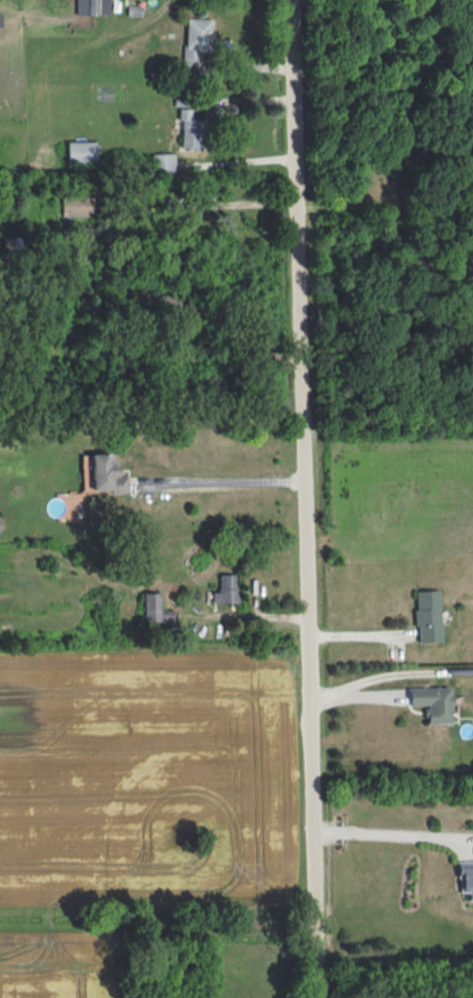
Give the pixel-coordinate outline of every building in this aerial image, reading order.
[(98,15),(98,0),(76,0),(76,15),(98,15)] [(212,19),(185,18),(184,70),(200,71),(201,53),(211,53),(212,19)] [(180,148),(201,148),(201,120),(192,120),(192,109),(181,108),(180,148)] [(96,141),(67,142),(67,165),(96,164),(96,141)] [(174,154),(152,154),(152,177),(174,177),(174,154)] [(62,197),(62,216),(93,215),(93,197),(62,197)] [(126,493),(126,476),(117,476),(117,464),(111,464),(111,454),(89,454),(89,470),(89,490),(110,490),(110,493),(126,493)] [(212,603),(237,603),(236,574),(219,574),(219,590),(212,591),(212,603)] [(417,642),(441,641),(439,590),(415,591),(417,642)] [(143,593),(144,622),(173,621),(172,610),(159,610),(159,593),(143,593)] [(450,687),(408,688),(408,705),(425,705),(425,724),(451,723),(450,687)] [(472,900),(472,861),(456,861),(457,878),(460,877),(460,893),(468,892),(468,900),(472,900)]
